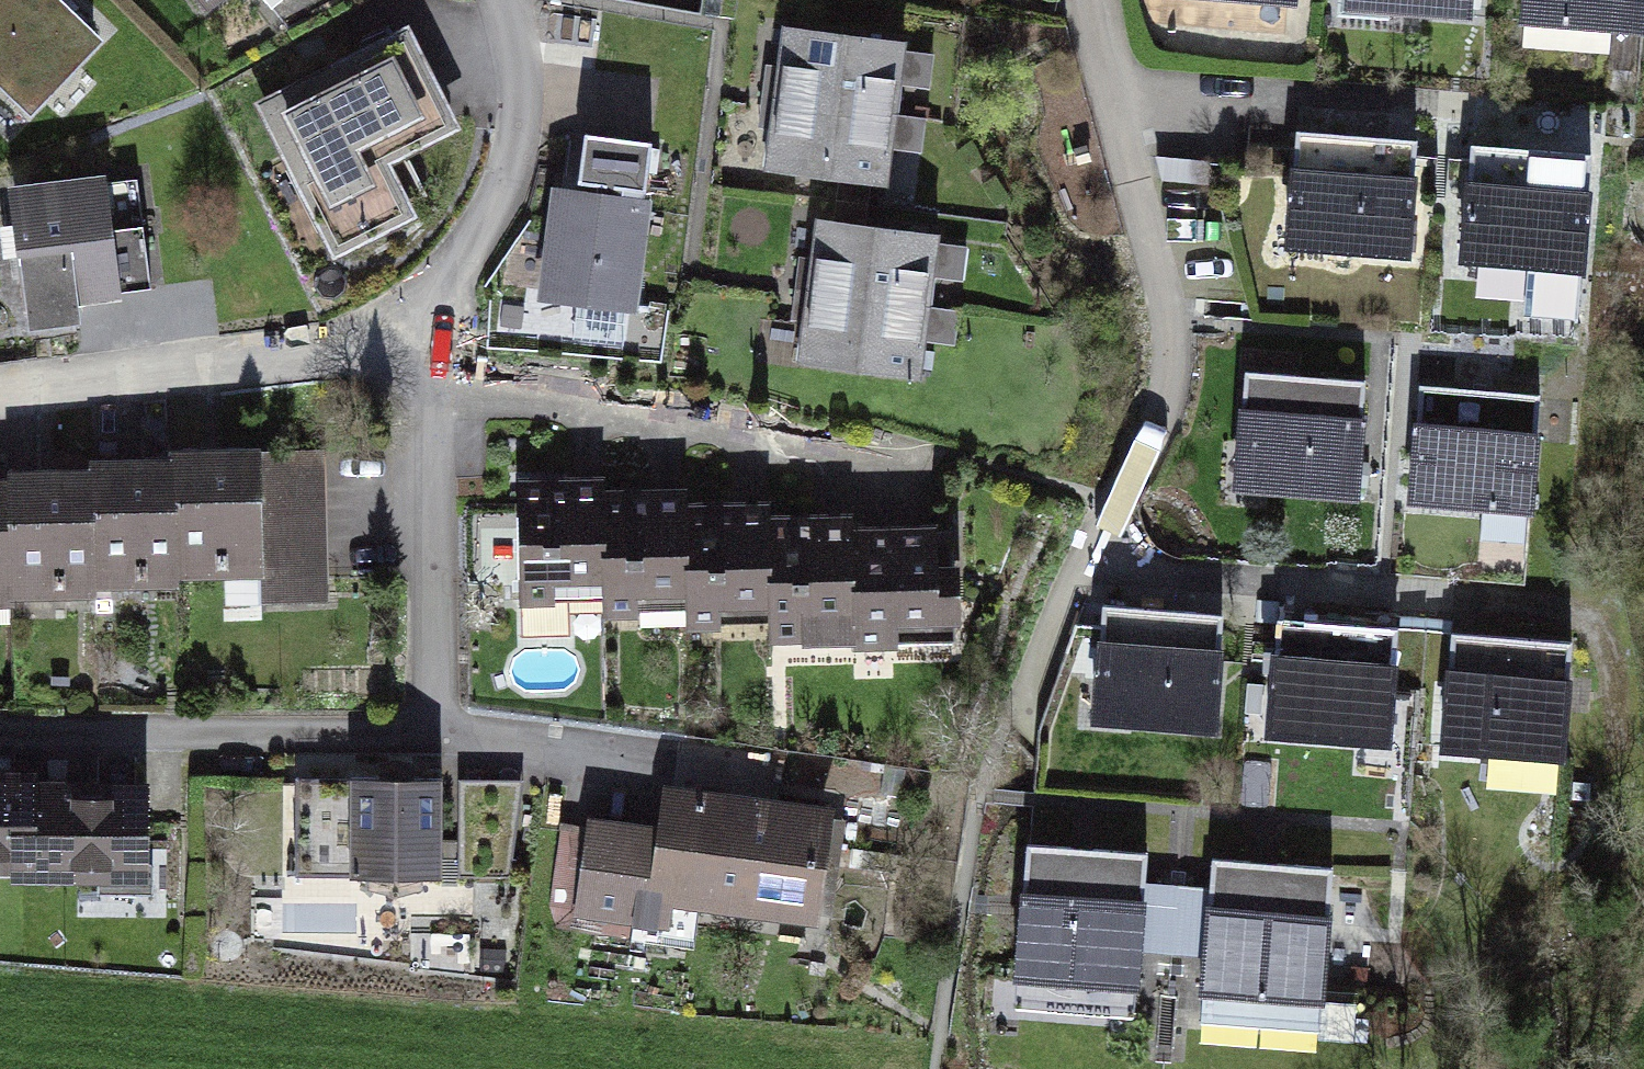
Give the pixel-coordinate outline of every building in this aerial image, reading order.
[(41,122),(115,45),(68,0),(0,0),(0,83),(41,122)] [(220,12),(234,0),(210,0),(220,12)] [(1359,14),(1482,19),(1482,0),(1360,0),(1359,14)] [(1536,25),(1643,29),(1643,0),(1537,0),(1536,25)] [(929,40),(806,22),(795,95),(918,113),(929,40)] [(394,78),(301,120),(353,234),(446,192),(394,78)] [(907,181),(918,113),(795,95),(785,163),(907,181)] [(1300,139),(1295,255),(1417,260),(1422,144),(1300,139)] [(574,187),(559,302),(648,313),(670,149),(610,141),(603,191),(574,187)] [(1480,148),(1475,264),(1597,269),(1602,153),(1480,148)] [(119,185),(18,197),(33,329),(134,318),(119,185)] [(957,248),(835,230),(824,303),(947,321),(957,248)] [(936,389),(947,321),(824,303),(814,371),(936,389)] [(1258,384),(1253,500),(1376,505),(1380,389),(1258,384)] [(1432,395),(1427,510),(1549,515),(1554,400),(1432,395)] [(603,479),(518,481),(520,606),(605,605),(603,492),(603,479)] [(176,483),(181,600),(267,596),(262,480),(176,483)] [(176,483),(88,487),(92,603),(181,600),(176,483)] [(5,490),(10,607),(92,603),(88,487),(5,490)] [(0,490),(0,607),(10,607),(5,490),(0,490)] [(603,492),(605,605),(606,618),(689,616),(687,506),(687,491),(603,492)] [(770,504),(687,506),(689,616),(689,631),(772,629),(770,516),(770,504)] [(770,516),(772,629),(773,647),(956,643),(954,526),(853,528),(852,515),(770,516)] [(1115,607),(1110,723),(1232,728),(1237,612),(1115,607)] [(1293,623),(1288,738),(1410,743),(1415,628),(1293,623)] [(1467,635),(1463,751),(1585,756),(1589,640),(1467,635)] [(466,778),(366,775),(363,883),(463,885),(466,778)] [(35,880),(164,878),(162,783),(34,784),(35,880)] [(34,784),(0,785),(0,880),(35,880),(34,784)] [(592,817),(575,914),(682,932),(687,900),(840,926),(859,819),(684,789),(676,831),(592,817)] [(1025,854),(1020,970),(1142,975),(1147,859),(1025,854)] [(1214,870),(1209,986),(1331,991),(1336,875),(1214,870)]
